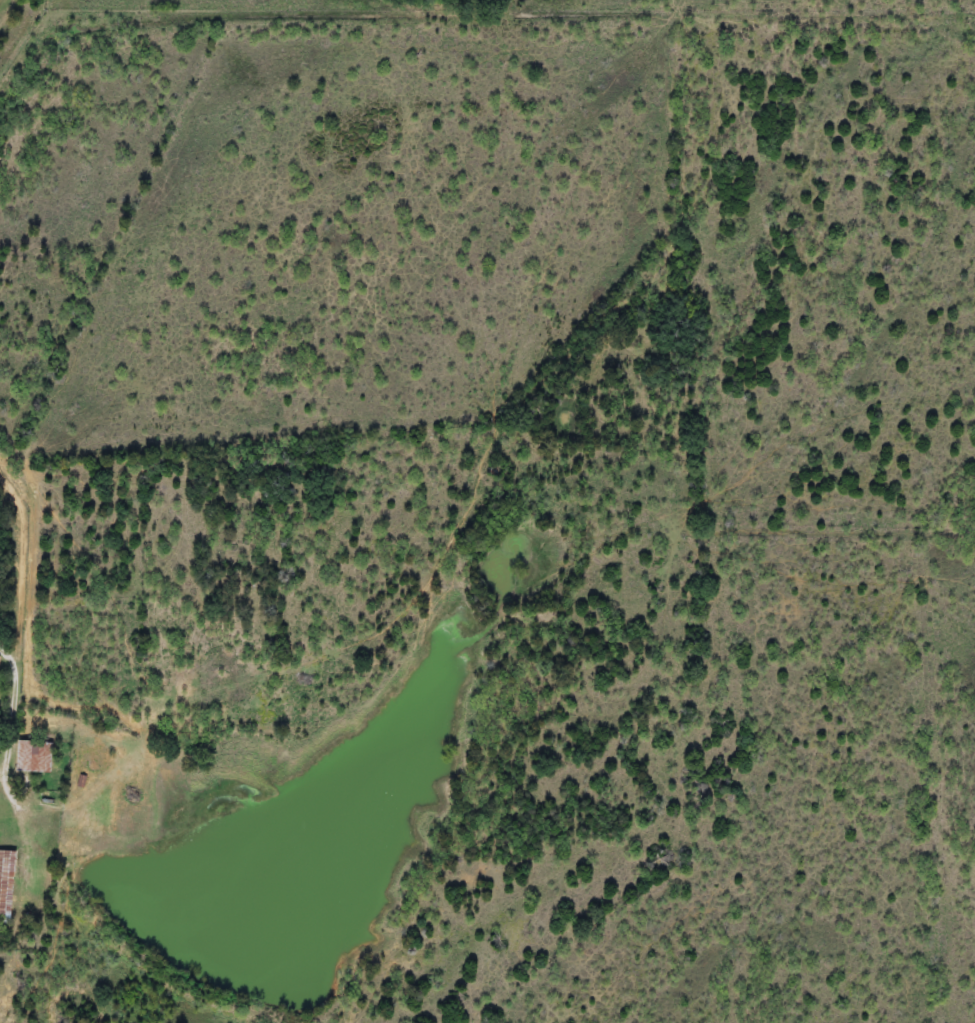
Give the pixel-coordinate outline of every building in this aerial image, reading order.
[(49,773),(13,772),(14,741),(49,742),(49,773)] [(8,924),(0,923),(0,851),(12,852),(8,924)]
